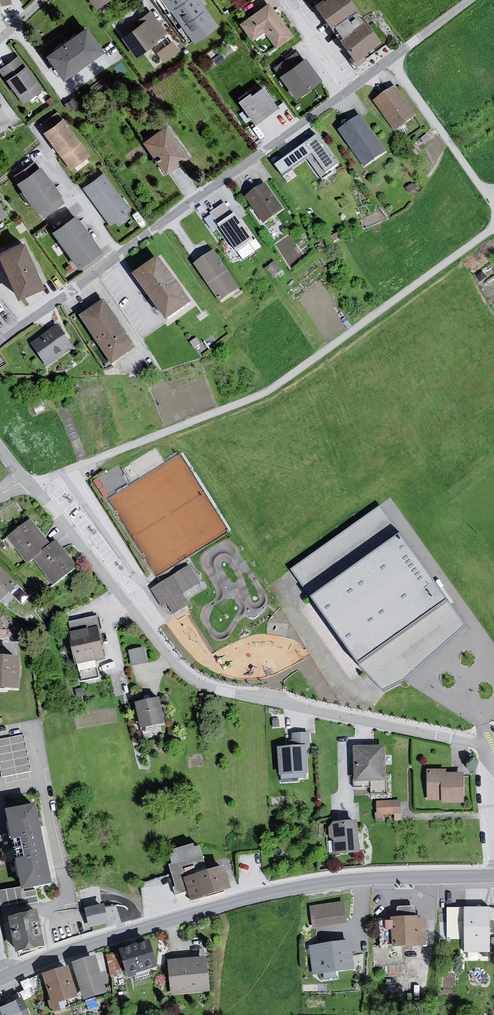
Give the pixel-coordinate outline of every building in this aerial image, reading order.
[(93,12),(110,0),(84,0),(93,12)] [(191,45),(215,27),(195,0),(157,0),(191,45)] [(309,8),(326,31),(354,12),(345,0),(322,0),(309,8)] [(267,5),(237,26),(250,44),(262,35),(274,51),(290,38),(267,5)] [(139,26),(118,40),(132,60),(165,38),(150,13),(137,22),(139,26)] [(378,43),(363,22),(332,42),(348,64),(378,43)] [(83,28),(40,57),(59,83),(100,55),(83,28)] [(164,60),(179,48),(172,38),(157,50),(164,60)] [(21,105),(42,92),(17,59),(0,70),(0,76),(21,105)] [(301,60),(277,79),(293,102),(319,83),(301,60)] [(234,104),(250,126),(275,109),(263,90),(248,99),(245,95),(234,104)] [(395,90),(372,104),(394,134),(415,119),(395,90)] [(337,135),(364,171),(386,154),(360,119),(337,135)] [(61,120),(40,134),(70,174),(88,159),(61,120)] [(140,144),(162,175),(187,159),(164,128),(140,144)] [(305,162),(321,182),(341,168),(318,138),(303,149),(311,158),(305,162)] [(37,168),(13,183),(43,219),(63,204),(37,168)] [(102,175),(80,190),(107,228),(114,224),(118,230),(130,221),(126,216),(130,214),(102,175)] [(264,182),(244,196),(263,222),(283,208),(264,182)] [(251,240),(224,203),(209,213),(236,251),(251,240)] [(49,232),(76,268),(98,253),(72,216),(49,232)] [(0,248),(0,270),(12,297),(40,287),(18,241),(0,248)] [(191,267),(218,301),(237,289),(212,254),(191,267)] [(129,277),(166,321),(189,306),(154,260),(129,277)] [(76,318),(109,365),(133,350),(101,303),(76,318)] [(29,345),(45,367),(73,349),(56,327),(29,345)] [(381,506),(291,567),(360,665),(384,691),(405,681),(466,626),(381,506)] [(30,522),(4,541),(25,566),(31,560),(48,546),(30,522)] [(56,542),(48,546),(31,560),(51,589),(75,569),(56,542)] [(187,568),(150,592),(160,609),(166,606),(172,616),(188,607),(181,596),(200,586),(187,568)] [(1,607),(20,591),(0,570),(0,606),(1,607)] [(97,619),(67,624),(73,666),(104,661),(96,634),(100,633),(97,619)] [(145,645),(129,648),(132,664),(148,661),(145,645)] [(0,659),(0,691),(21,692),(24,660),(0,659)] [(157,699),(131,705),(136,729),(161,724),(157,699)] [(0,740),(0,764),(3,778),(33,772),(24,734),(0,740)] [(290,748),(276,749),(277,778),(280,779),(281,784),(298,783),(298,780),(306,779),(305,751),(310,750),(309,736),(290,737),(290,748)] [(385,748),(353,749),(353,784),(385,785),(385,748)] [(463,806),(461,776),(447,776),(446,771),(426,772),(427,803),(440,802),(441,806),(463,806)] [(377,814),(402,814),(401,798),(376,798),(377,814)] [(38,807),(8,812),(23,891),(53,885),(38,807)] [(355,823),(330,825),(327,829),(329,839),(333,843),(335,856),(358,857),(355,823)] [(194,845),(174,851),(175,855),(170,856),(173,865),(170,866),(176,887),(173,887),(175,895),(189,891),(186,879),(208,873),(200,846),(195,848),(194,845)] [(232,890),(225,868),(208,873),(186,879),(189,891),(192,901),(232,890)] [(345,902),(310,907),(313,928),(348,923),(345,902)] [(105,905),(86,908),(90,928),(109,924),(105,905)] [(397,908),(398,920),(417,919),(417,907),(397,908)] [(489,909),(462,909),(463,954),(489,954),(489,909)] [(38,915),(12,920),(18,953),(45,947),(38,915)] [(398,920),(378,921),(380,947),(374,947),(375,966),(402,965),(401,946),(426,945),(424,919),(417,919),(398,920)] [(119,951),(128,979),(160,969),(151,941),(119,951)] [(352,941),(310,947),(315,975),(324,974),(325,980),(338,978),(337,973),(356,970),(352,941)] [(123,971),(118,953),(105,957),(110,975),(123,971)] [(73,964),(85,1001),(108,994),(95,957),(73,964)] [(207,958),(169,962),(173,997),(210,993),(207,958)] [(68,968),(43,976),(51,1001),(49,1001),(53,1013),(61,1010),(59,1004),(78,998),(68,968)] [(0,1010),(0,1014),(27,1014),(20,1001),(1,1009),(0,1010)]
